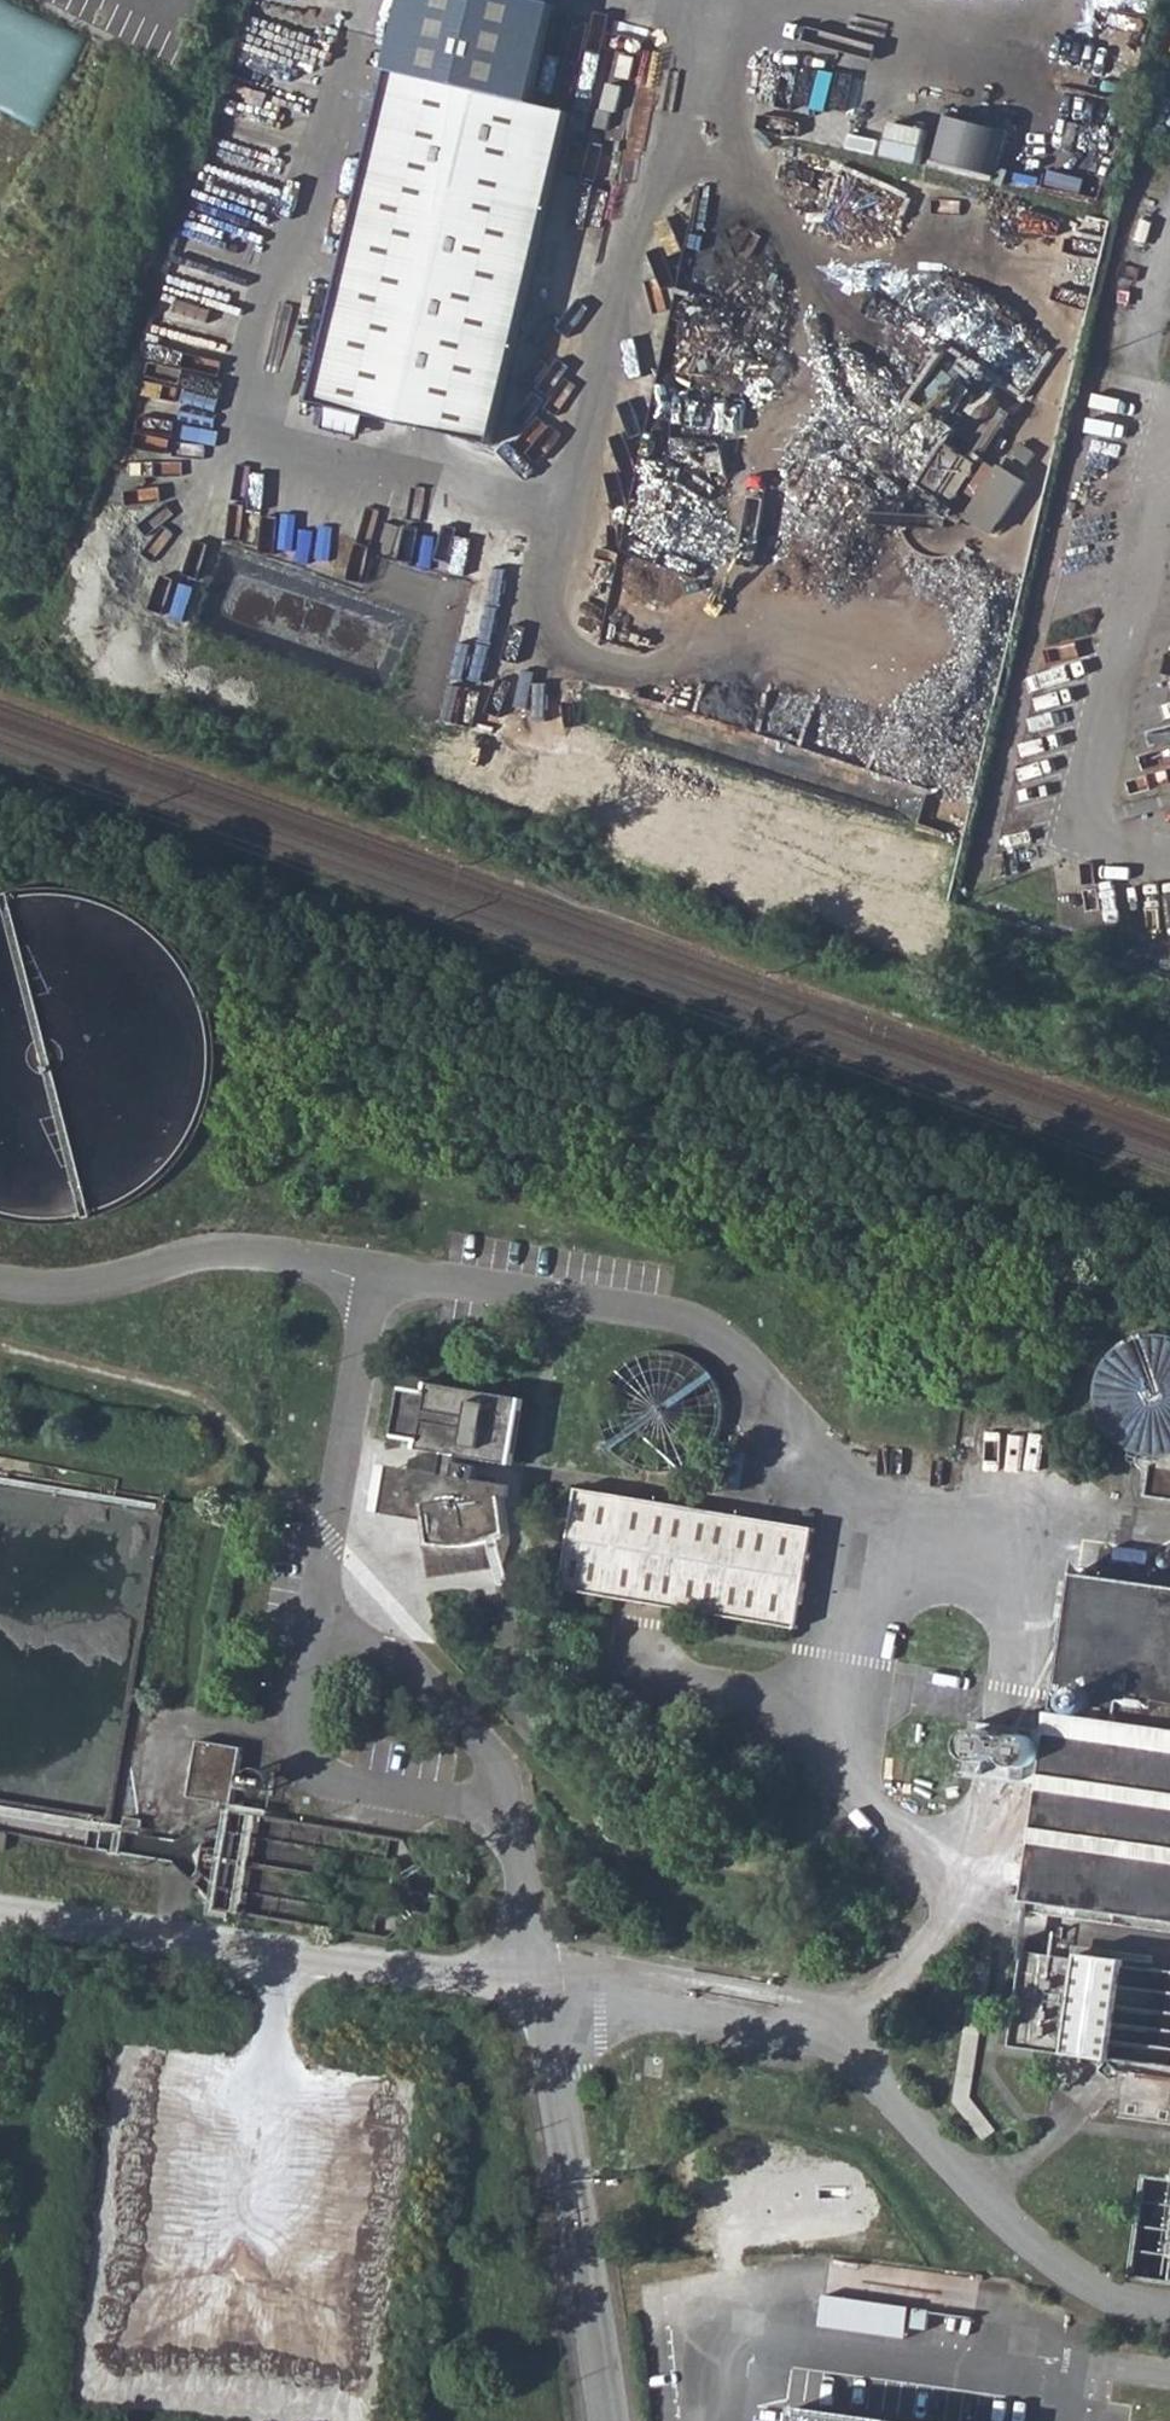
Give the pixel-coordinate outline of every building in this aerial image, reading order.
[(542,0),(399,0),(384,66),(391,67),(313,400),(493,443),(571,113),(527,103),(551,2),(542,0)] [(610,112),(599,110),(595,127),(607,130),(610,112)] [(268,623),(313,639),(326,603),(281,587),(268,623)] [(313,639),(321,642),(332,610),(333,605),(326,603),(313,639)] [(332,610),(321,642),(435,684),(447,651),(332,610)] [(608,1459),(702,1465),(704,1433),(720,1434),(725,1370),(674,1367),(670,1422),(610,1419),(608,1459)] [(424,1523),(435,1553),(437,1554),(446,1557),(455,1559),(469,1560),(471,1559),(477,1559),(491,1555),(492,1554),(496,1552),(507,1546),(511,1542),(509,1536),(509,1535),(509,1534),(507,1527),(506,1518),(507,1505),(507,1504),(507,1501),(510,1490),(512,1486),(480,1480),(485,1459),(510,1462),(518,1407),(494,1402),(493,1406),(425,1396),(425,1400),(400,1396),(393,1435),(414,1437),(414,1442),(445,1447),(440,1475),(391,1465),(380,1514),(424,1523)] [(1169,1473),(1169,1418),(1161,1417),(1152,1471),(1169,1473)] [(576,1490),(560,1591),(795,1629),(812,1530),(576,1490)] [(1088,1553),(1033,1888),(1055,1892),(1058,1878),(1169,1898),(1169,1567),(1088,1553)] [(242,1750),(199,1743),(190,1796),(233,1804),(242,1750)] [(8,1850),(10,1830),(0,1828),(0,1849),(8,1850)] [(1021,1951),(1006,2044),(1110,2063),(1125,1967),(1021,1951)] [(980,2400),(944,2395),(941,2414),(977,2420),(980,2400)] [(801,2409),(800,2420),(884,2420),(801,2409)]
